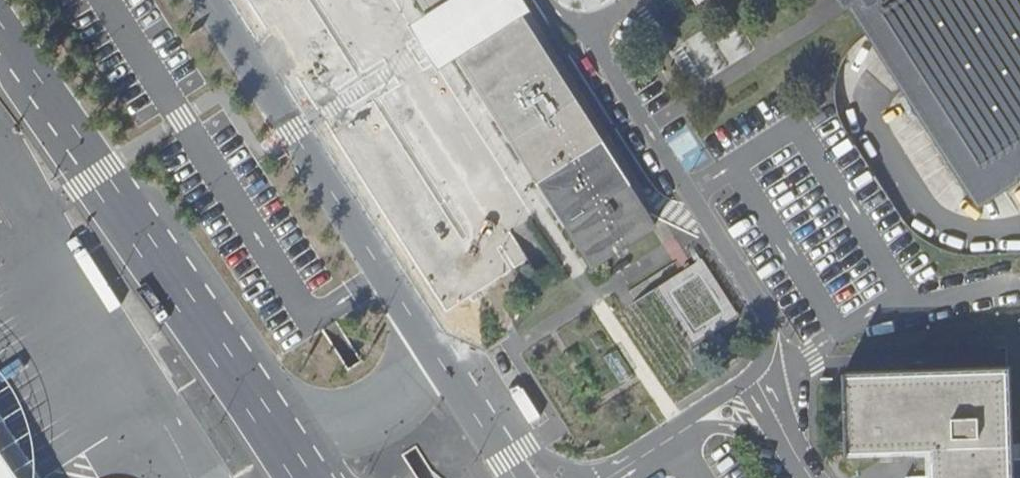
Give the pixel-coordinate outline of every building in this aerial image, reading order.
[(526,0),(454,0),(434,13),(412,28),(438,67),(460,52),(517,15),(530,6),(526,0)] [(454,0),(426,0),(434,13),(454,0)] [(850,9),(971,199),(1019,168),(1019,0),(844,0),(850,9)] [(517,15),(460,52),(597,266),(654,229),(517,15)] [(971,199),(978,209),(1019,182),(1019,168),(971,199)] [(657,288),(695,344),(741,313),(702,257),(657,288)] [(1008,370),(846,375),(848,451),(936,448),(936,459),(934,459),(935,477),(1011,477),(1008,370)] [(0,414),(0,477),(41,477),(0,414)]
